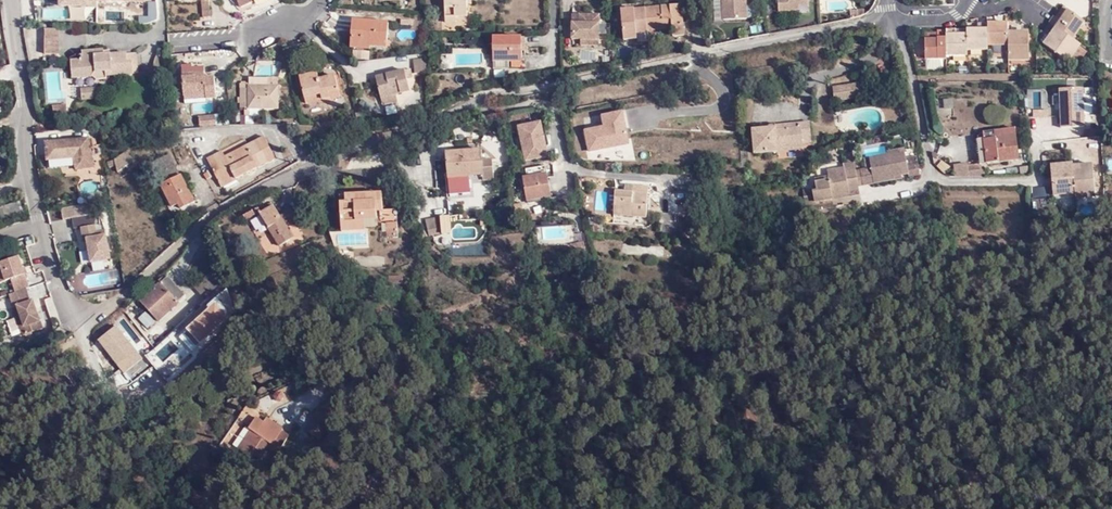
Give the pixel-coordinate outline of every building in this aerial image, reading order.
[(251,0),(238,0),(242,9),(253,4),(252,0),(251,0)] [(466,0),(445,0),(445,16),(456,16),(466,16),(466,5),(466,0)] [(746,0),(723,0),(723,18),(747,18),(746,0)] [(778,11),(800,11),(800,6),(809,6),(809,0),(778,0),(778,11)] [(684,35),(682,5),(645,8),(648,30),(672,28),(673,36),(684,35)] [(1067,9),(1064,7),(1057,19),(1059,20),(1067,9)] [(863,9),(850,10),(850,18),(857,15),(862,13),(864,11),(863,9)] [(1054,17),(1050,23),(1055,26),(1074,40),(1087,23),(1067,9),(1059,20),(1057,19),(1054,17)] [(599,23),(600,15),(579,14),(579,22),(599,23)] [(387,47),(389,23),(353,20),(351,48),(370,49),(370,46),(387,47)] [(599,46),(599,41),(599,23),(579,22),(571,22),(571,40),(580,40),(589,40),(589,46),(599,46)] [(978,27),(968,27),(968,36),(968,49),(988,49),(988,45),(988,23),(978,23),(978,27)] [(1009,32),(1009,25),(1009,23),(988,23),(988,45),(1009,44),(1009,32)] [(1069,58),(1079,45),(1079,44),(1074,40),(1055,26),(1044,42),(1068,59),(1069,58)] [(60,30),(45,30),(45,42),(60,42),(60,30)] [(1029,60),(1029,32),(1020,33),(1009,32),(1009,44),(1010,60),(1029,60)] [(939,44),(928,44),(928,62),(944,61),(948,61),(948,57),(947,33),(939,33),(939,36),(939,40),(939,44)] [(956,36),(956,33),(947,33),(948,57),(968,57),(968,49),(968,36),(956,36)] [(939,40),(939,36),(928,36),(928,40),(928,44),(939,44),(939,40)] [(493,57),(510,57),(510,61),(523,61),(523,38),(493,38),(493,57)] [(45,42),(45,54),(59,54),(60,42),(45,42)] [(1076,62),(1085,50),(1079,45),(1069,58),(1076,62)] [(82,51),(82,60),(71,60),(72,77),(81,77),(92,76),(95,79),(107,79),(107,75),(133,74),(132,61),(127,61),(127,53),(104,55),(94,55),(94,51),(82,51)] [(369,60),(370,52),(358,51),(358,59),(369,60)] [(138,73),(137,53),(127,53),(127,61),(132,61),(133,74),(138,73)] [(493,68),(510,69),(510,61),(510,57),(493,57),(493,68)] [(196,58),(183,59),(183,66),(194,65),(194,69),(196,68),(196,58)] [(426,72),(424,58),(413,60),(415,73),(426,72)] [(945,71),(944,61),(928,62),(929,71),(945,71)] [(206,72),(205,68),(196,68),(194,69),(194,65),(183,66),(184,73),(185,96),(207,95),(208,98),(217,97),(216,77),(206,77),(206,72)] [(411,68),(405,70),(376,77),(383,105),(398,101),(396,94),(410,90),(407,79),(414,77),(411,68)] [(330,97),(329,92),(339,90),(336,76),(320,80),(318,73),(300,77),(305,97),(322,94),(323,99),(330,97)] [(92,76),(81,77),(82,88),(95,87),(95,79),(92,76)] [(860,84),(833,87),(835,101),(862,97),(860,84)] [(249,86),(249,89),(242,89),(241,107),(245,107),(251,107),(258,107),(261,107),(278,108),(279,87),(249,86)] [(97,87),(95,87),(82,88),(81,88),(81,100),(98,99),(97,87)] [(1059,128),(1084,127),(1082,89),(1058,90),(1059,96),(1052,97),(1052,108),(1058,108),(1059,128)] [(305,97),(306,102),(323,99),(322,94),(305,97)] [(942,112),(953,114),(956,98),(945,96),(942,112)] [(67,113),(67,105),(53,106),(54,115),(67,113)] [(598,138),(587,140),(589,150),(629,143),(623,112),(603,116),(605,127),(596,128),(598,138)] [(216,123),(230,122),(229,113),(216,114),(216,123)] [(216,126),(216,116),(200,118),(201,127),(216,126)] [(753,126),(755,154),(779,151),(778,145),(802,143),(811,143),(810,122),(800,123),(801,128),(777,131),(777,128),(765,129),(765,125),(753,126)] [(548,156),(541,123),(519,127),(526,161),(548,156)] [(777,125),(777,124),(765,125),(765,129),(777,128),(777,131),(801,128),(800,123),(777,125)] [(1085,135),(1097,136),(1097,127),(1085,127),(1085,135)] [(598,138),(596,128),(586,130),(587,140),(598,138)] [(1016,130),(983,133),(983,140),(1016,136),(1016,130)] [(986,164),(1020,160),(1016,136),(983,140),(986,164)] [(220,181),(234,174),(236,179),(276,159),(265,137),(226,157),(223,151),(208,159),(220,181)] [(93,167),(90,138),(45,142),(47,160),(74,158),(75,169),(93,167)] [(980,164),(986,164),(983,140),(977,141),(980,164)] [(907,171),(908,175),(918,173),(917,163),(906,164),(905,157),(903,148),(887,151),(887,153),(868,157),(870,166),(863,167),(866,182),(893,177),(893,174),(900,173),(907,171)] [(130,150),(113,161),(109,161),(110,167),(116,166),(119,172),(127,167),(133,162),(130,150)] [(482,161),(481,150),(446,153),(448,178),(459,177),(459,180),(446,181),(447,196),(469,194),(468,176),(483,175),(484,179),(493,178),(492,160),(482,161)] [(14,171),(12,151),(0,152),(0,172),(14,171)] [(180,205),(186,201),(188,206),(196,202),(182,175),(181,175),(170,155),(152,164),(162,184),(161,184),(173,208),(180,205)] [(917,163),(915,155),(905,157),(906,164),(917,163)] [(868,157),(862,158),(863,167),(870,166),(868,157)] [(129,170),(136,165),(133,162),(127,167),(129,170)] [(853,169),(851,162),(841,163),(842,167),(825,170),(826,175),(827,179),(813,182),(814,188),(810,189),(812,201),(847,195),(845,187),(856,185),(866,183),(866,182),(863,167),(853,169)] [(1075,198),(1095,196),(1092,164),(1072,166),(1071,163),(1054,164),(1055,172),(1050,172),(1052,196),(1074,193),(1075,198)] [(1031,168),(1031,165),(1018,167),(1019,175),(1031,173),(1031,168)] [(207,180),(212,177),(209,172),(204,175),(207,180)] [(222,187),(237,180),(236,179),(234,174),(220,181),(222,187)] [(552,197),(547,174),(524,178),(528,201),(552,197)] [(847,195),(856,185),(845,187),(847,195)] [(646,217),(648,194),(624,192),(615,192),(614,215),(646,217)] [(347,203),(341,203),(342,220),(364,219),(377,219),(377,213),(383,213),(383,201),(377,201),(376,194),(346,195),(347,203)] [(23,209),(21,201),(4,206),(6,214),(23,209)] [(98,214),(96,203),(81,206),(83,217),(98,214)] [(62,209),(64,221),(83,217),(81,206),(62,209)] [(291,210),(280,217),(273,206),(260,214),(257,209),(246,215),(257,234),(268,228),(279,246),(292,238),(285,225),(296,218),(291,210)] [(675,232),(675,214),(660,213),(659,232),(675,232)] [(442,233),(438,216),(425,219),(429,236),(442,233)] [(342,231),(364,230),(364,219),(342,220),(342,231)] [(398,223),(387,223),(388,237),(399,237),(398,223)] [(577,224),(541,225),(541,240),(578,239),(577,224)] [(597,232),(595,224),(588,226),(590,233),(597,232)] [(87,240),(91,264),(111,260),(106,235),(97,237),(97,233),(95,226),(81,229),(83,241),(87,240)] [(586,254),(583,242),(570,244),(586,254)] [(9,278),(13,292),(24,289),(27,288),(23,274),(20,265),(17,256),(0,262),(0,281),(9,278)] [(109,274),(85,274),(85,285),(109,285),(109,274)] [(159,281),(161,283),(140,302),(158,321),(186,296),(169,277),(167,278),(165,275),(159,281)] [(28,301),(24,289),(13,292),(8,294),(12,306),(18,327),(20,333),(40,327),(38,321),(31,300),(28,301)] [(145,310),(136,318),(147,329),(155,320),(145,310)] [(121,373),(142,360),(119,324),(98,337),(121,373)] [(282,431),(283,429),(277,425),(273,423),(270,427),(264,423),(257,418),(249,430),(251,431),(239,450),(250,458),(252,454),(261,460),(269,447),(278,453),(284,444),(289,436),(282,431)] [(273,423),(267,419),(264,423),(270,427),(273,423)]
